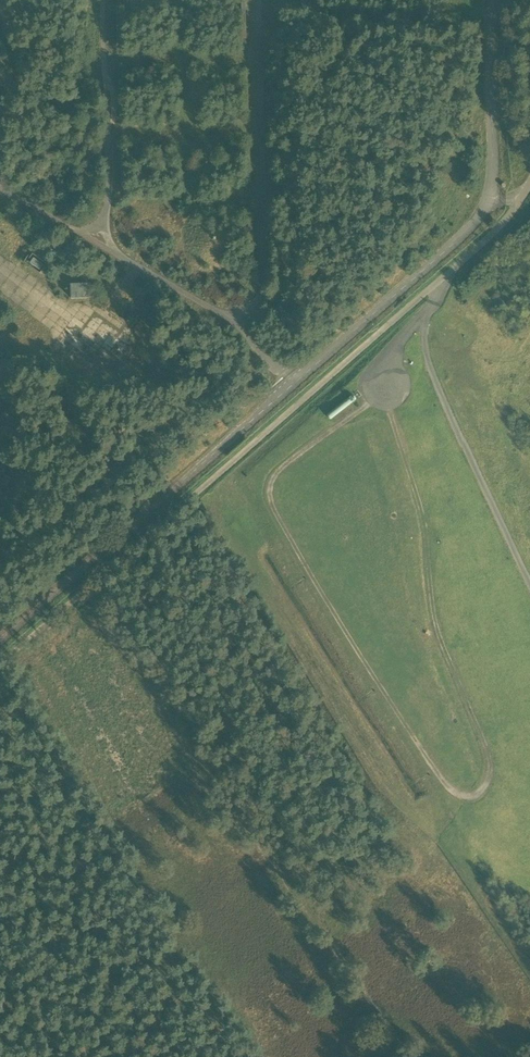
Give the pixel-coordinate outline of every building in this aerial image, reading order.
[(33,258),(30,263),(40,270),(44,265),(33,258)] [(90,284),(70,285),(71,299),(90,298),(90,284)] [(330,418),(354,402),(352,398),(327,413),(330,418)]
